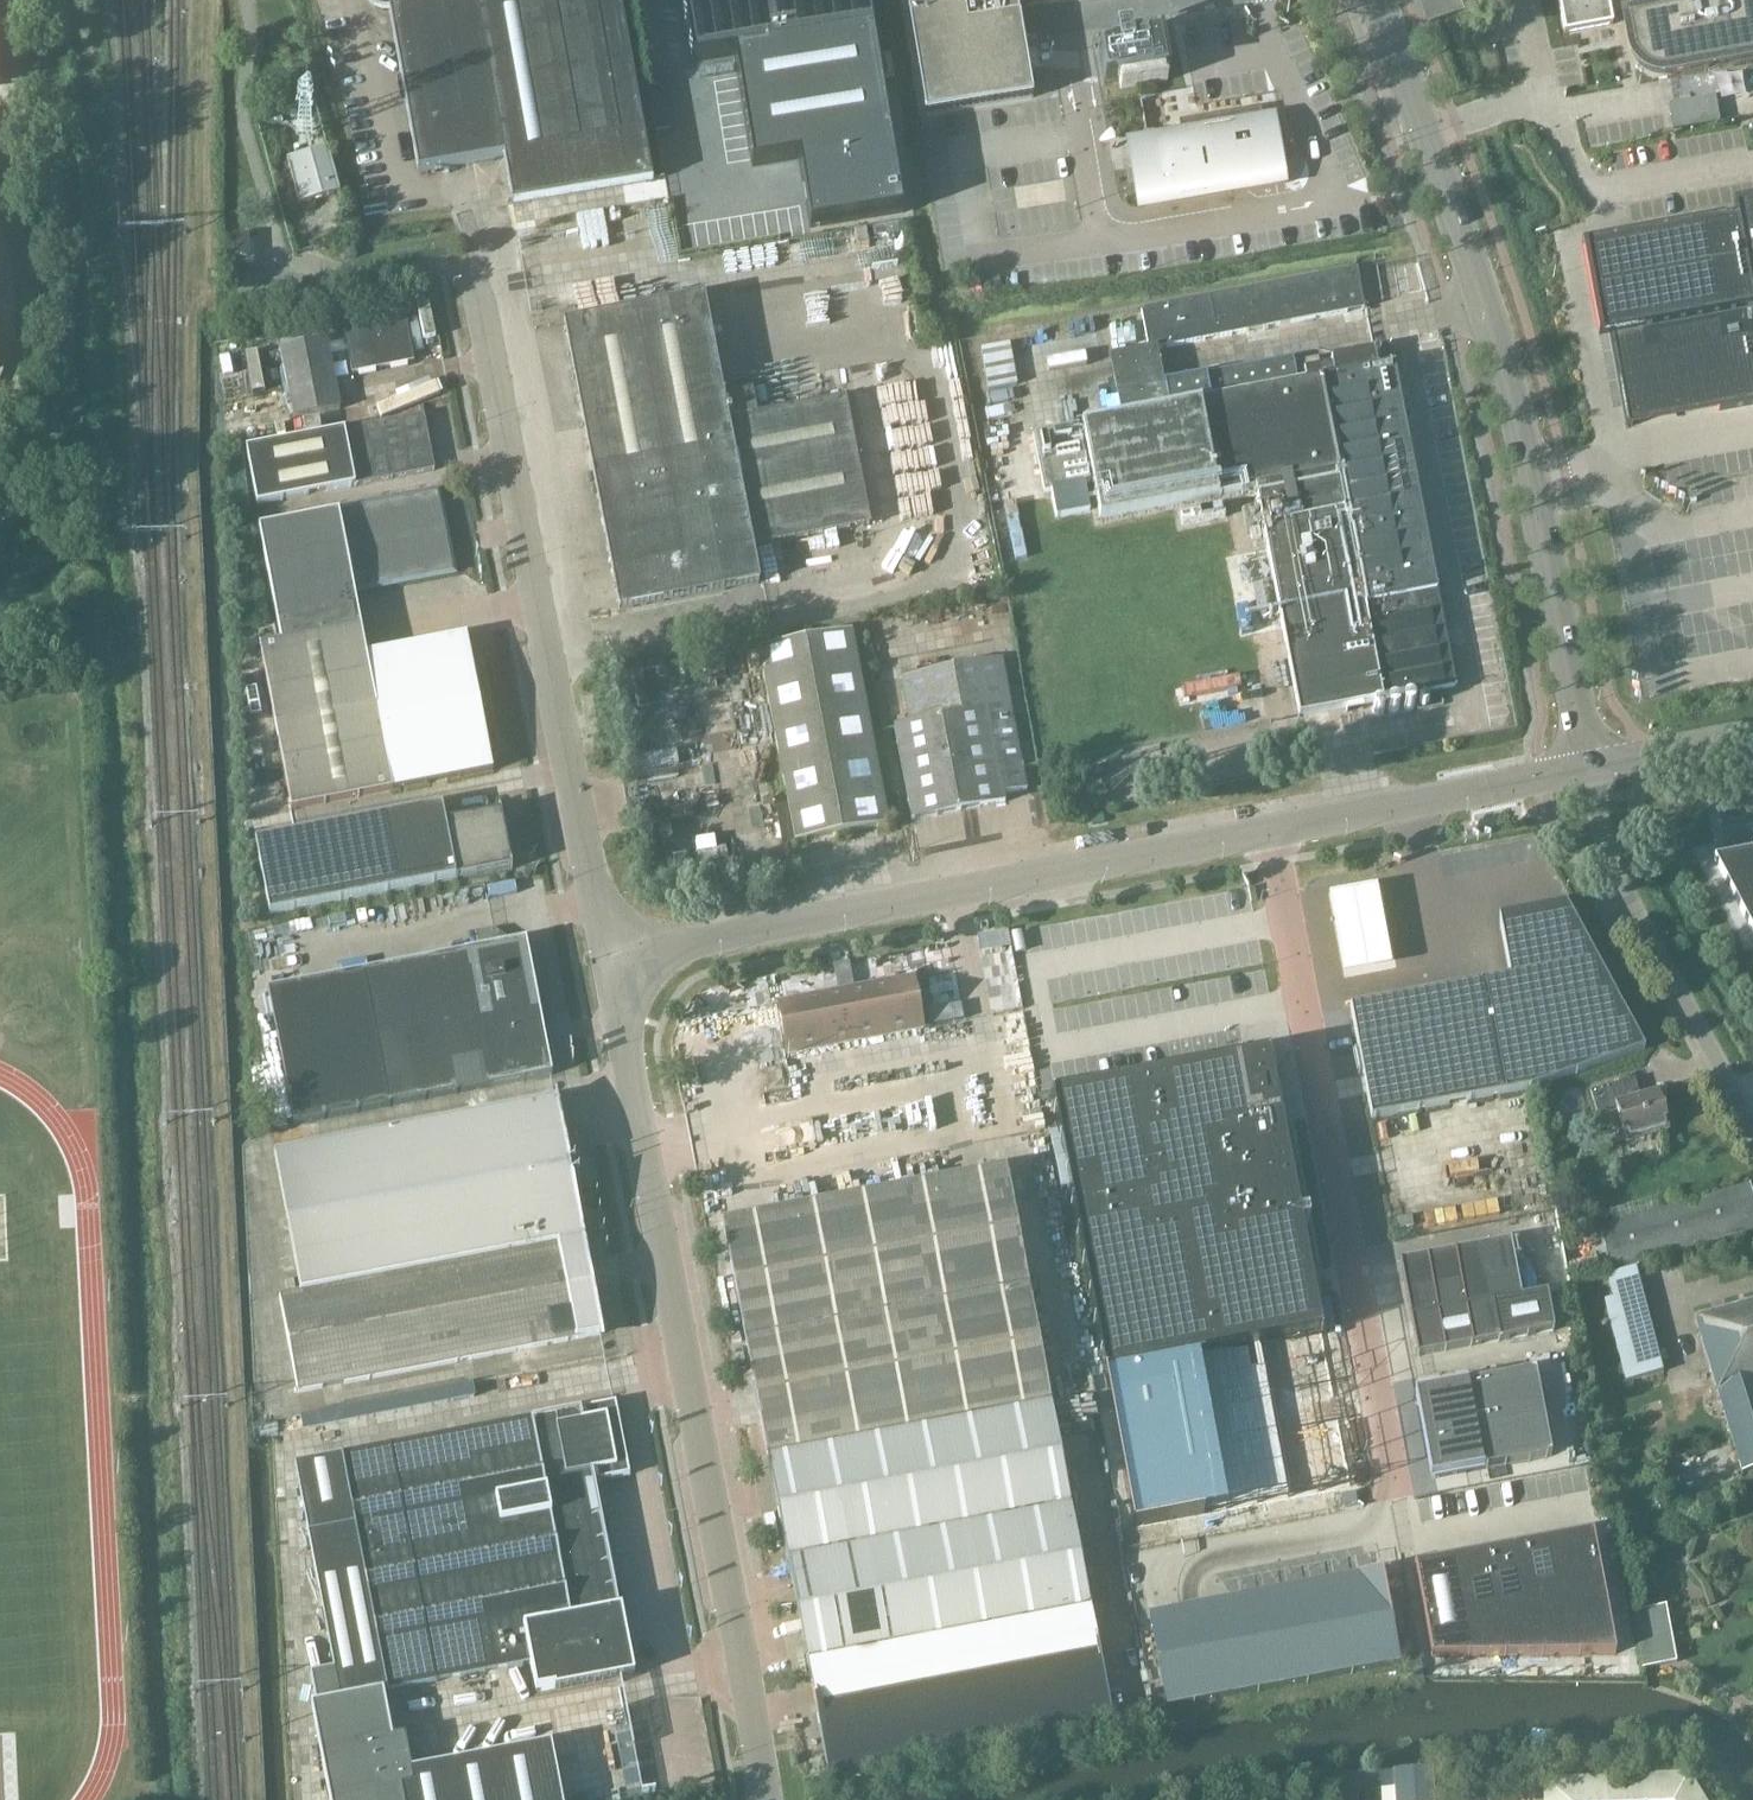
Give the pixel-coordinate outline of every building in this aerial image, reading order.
[(389,15),(418,174),(504,158),(512,204),(652,180),(621,0),(368,0),(369,3),(375,9),(382,12),(389,12),(389,15)] [(695,60),(736,53),(755,163),(797,156),(808,226),(901,211),(889,140),(868,15),(866,0),(685,0),(695,60)] [(925,118),(1032,100),(1027,71),(1040,69),(1035,41),(1023,43),(1017,10),(1076,0),(905,0),(925,118)] [(1562,15),(1565,31),(1612,23),(1608,0),(1559,0),(1562,15)] [(1652,11),(1625,16),(1630,46),(1633,55),(1637,62),(1644,67),(1651,71),(1659,73),(1667,72),(1752,56),(1752,0),(1650,0),(1652,11)] [(1168,82),(1159,33),(1112,41),(1113,48),(1099,51),(1105,86),(1119,84),(1120,91),(1168,82)] [(668,94),(651,97),(666,180),(683,177),(668,94)] [(1221,189),(1273,180),(1260,108),(1176,123),(1179,140),(1130,148),(1140,203),(1164,199),(1165,203),(1175,201),(1174,197),(1211,191),(1211,195),(1222,193),(1221,189)] [(320,150),(288,159),(300,205),(332,196),(320,150)] [(338,219),(324,223),(327,236),(341,233),(338,219)] [(1595,249),(1612,339),(1628,428),(1631,427),(1630,418),(1716,402),(1718,411),(1752,404),(1752,220),(1735,223),(1724,225),(1595,249)] [(249,256),(248,236),(233,237),(234,257),(249,256)] [(1156,349),(1156,351),(1217,338),(1300,321),(1364,309),(1356,270),(1300,281),(1209,299),(1209,300),(1141,313),(1147,351),(1156,349)] [(760,585),(753,549),(723,398),(704,298),(563,325),(619,613),(760,585)] [(1139,321),(1023,337),(1027,365),(1143,349),(1139,321)] [(345,336),(345,338),(328,341),(331,354),(348,350),(352,372),(413,360),(406,324),(345,336)] [(340,410),(334,380),(326,340),(280,350),(293,419),(340,410)] [(1299,719),(1382,702),(1456,687),(1393,365),(1392,365),(1388,348),(1331,359),(1332,365),(1304,370),(1305,382),(1168,409),(1121,418),(1083,426),(1101,518),(1224,494),(1255,488),(1299,719)] [(752,393),(723,398),(753,549),(870,526),(845,399),(756,416),(752,393)] [(1061,398),(1041,400),(1042,411),(1062,409),(1061,398)] [(423,415),(245,450),(257,506),(434,471),(423,415)] [(550,422),(552,446),(571,445),(570,421),(550,422)] [(1044,494),(1051,493),(1055,519),(1089,513),(1084,486),(1090,485),(1079,427),(1032,436),(1044,494)] [(444,527),(437,494),(259,529),(282,644),(362,628),(355,591),(453,572),(450,558),(444,527)] [(494,770),(467,635),(465,636),(367,655),(362,628),(282,644),(261,648),(293,810),(394,790),(462,776),(494,770)] [(758,650),(796,844),(888,826),(850,632),(758,650)] [(1002,660),(952,669),(900,679),(909,726),(894,729),(912,822),(1005,804),(1004,796),(1028,791),(1002,660)] [(443,804),(256,841),(271,916),(513,868),(502,812),(446,823),(443,804)] [(1714,860),(1752,935),(1752,852),(1714,860)] [(1375,893),(1328,902),(1342,976),(1389,967),(1375,893)] [(1371,1120),(1530,1090),(1644,1051),(1570,913),(1500,926),(1510,977),(1350,1008),(1371,1120)] [(479,951),(268,993),(294,1127),(553,1076),(527,942),(507,946),(506,939),(495,932),(476,936),(479,951)] [(964,1021),(954,970),(879,985),(888,1035),(964,1021)] [(1243,1062),(1049,1099),(1102,1374),(1132,1528),(1351,1486),(1322,1333),(1315,1301),(1314,1292),(1310,1273),(1282,1122),(1271,1065),(1245,1070),(1243,1062)] [(1631,1100),(1626,1083),(1591,1093),(1597,1114),(1617,1108),(1627,1143),(1670,1131),(1658,1092),(1631,1100)] [(300,1273),(581,1219),(573,1181),(584,1179),(577,1159),(570,1163),(558,1102),(277,1156),(300,1273)] [(723,1224),(768,1459),(827,1771),(1109,1717),(1050,1406),(1005,1170),(723,1224)] [(1751,1187),(1600,1231),(1611,1270),(1752,1229),(1752,1196),(1751,1187)] [(603,1336),(581,1219),(300,1273),(304,1296),(282,1300),(300,1394),(603,1336)] [(1509,1241),(1397,1262),(1415,1357),(1553,1332),(1546,1293),(1520,1298),(1509,1241)] [(1627,1383),(1663,1374),(1636,1273),(1608,1280),(1613,1300),(1606,1302),(1627,1383)] [(1698,1319),(1743,1472),(1740,1473),(1752,1517),(1752,1303),(1698,1319)] [(1435,1479),(1551,1457),(1535,1371),(1418,1393),(1435,1479)] [(299,1489),(334,1671),(310,1676),(316,1706),(311,1707),(329,1799),(562,1799),(551,1744),(411,1772),(404,1738),(393,1741),(384,1694),(386,1694),(528,1667),(534,1695),(553,1692),(553,1694),(632,1679),(633,1679),(630,1665),(620,1611),(618,1611),(599,1516),(596,1500),(593,1483),(630,1476),(616,1405),(616,1404),(532,1420),(342,1457),(342,1456),(340,1456),(341,1457),(304,1465),(299,1489)] [(1592,1532),(1556,1539),(1578,1655),(1615,1655),(1592,1532)] [(1556,1539),(1520,1546),(1542,1656),(1578,1655),(1556,1539)] [(1520,1546),(1485,1552),(1505,1657),(1542,1656),(1520,1546)] [(1485,1552),(1449,1559),(1468,1657),(1505,1657),(1485,1552)] [(1449,1559),(1413,1566),(1431,1658),(1468,1657),(1449,1559)] [(1399,1665),(1381,1572),(1148,1616),(1166,1709),(1399,1665)] [(1648,1668),(1676,1662),(1666,1606),(1638,1611),(1648,1668)] [(1688,1774),(1540,1781),(1542,1799),(1704,1799),(1688,1774)]
